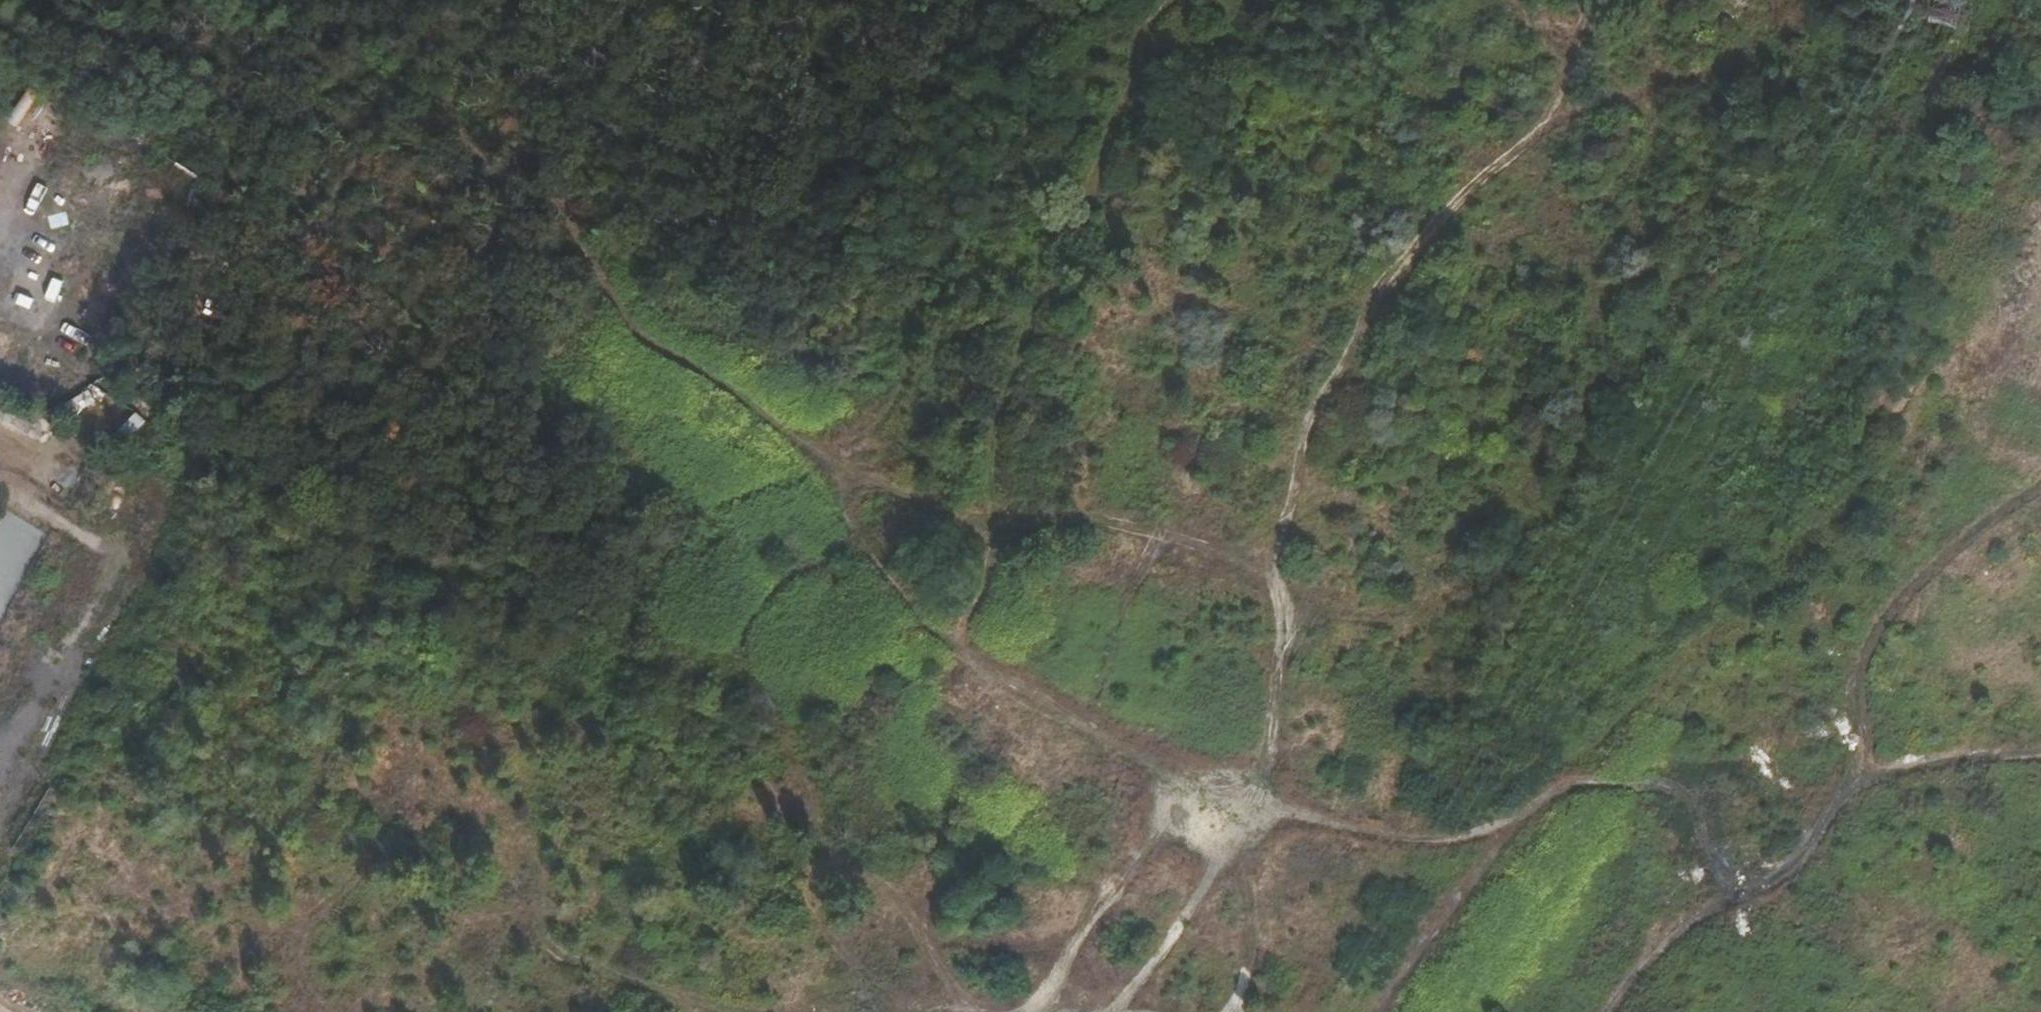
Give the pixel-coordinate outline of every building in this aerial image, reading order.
[(2,164),(48,181),(74,110),(27,93),(2,164)] [(115,274),(130,283),(147,253),(131,245),(115,274)] [(59,364),(82,389),(122,352),(99,328),(59,364)] [(32,396),(50,358),(0,334),(0,382),(32,396)] [(13,541),(2,534),(0,538),(0,561),(13,541)]
